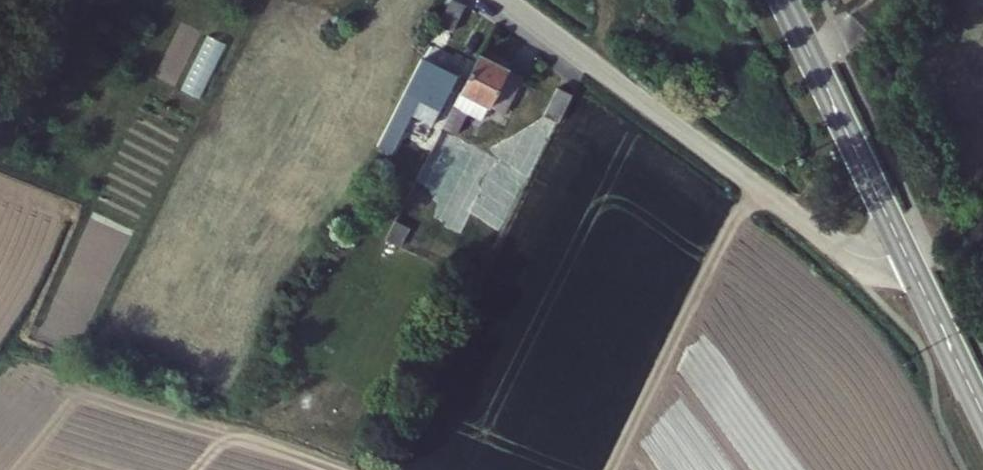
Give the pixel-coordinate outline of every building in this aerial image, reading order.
[(435,21),(447,26),(459,2),(454,0),(445,0),(435,21)] [(186,25),(160,80),(205,101),(231,46),(186,25)] [(460,61),(424,44),(382,135),(397,142),(421,88),(443,99),(460,61)] [(526,72),(480,51),(445,127),(463,135),(473,113),(487,119),(493,105),(508,112),(526,72)] [(550,113),(564,119),(577,91),(563,84),(550,113)] [(420,221),(406,214),(396,236),(410,242),(420,221)]
